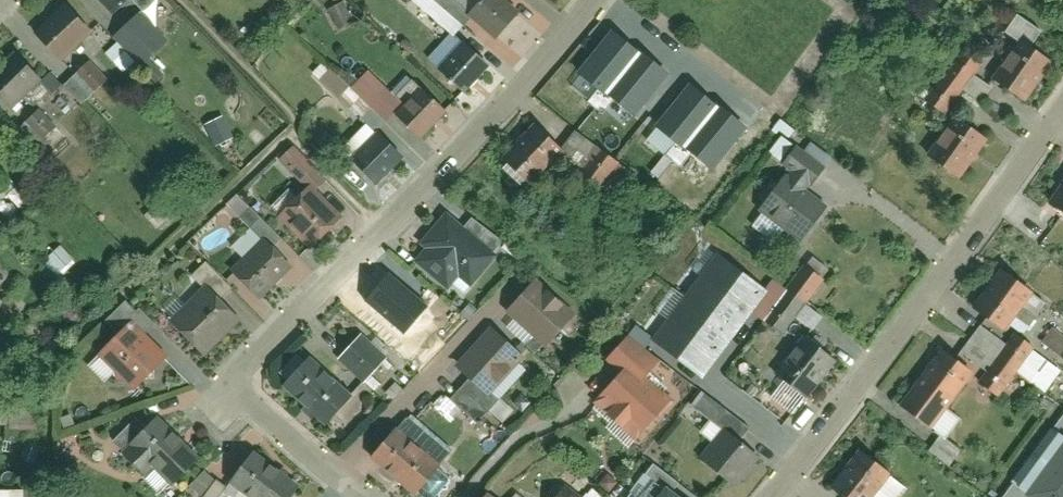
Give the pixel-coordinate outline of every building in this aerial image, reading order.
[(149,0),(90,0),(113,22),(128,6),(140,18),(113,45),(141,73),(167,46),(143,23),(157,8),(149,0)] [(459,0),(415,0),(444,26),(461,7),(459,5),(462,2),(459,0)] [(459,5),(461,7),(488,30),(513,1),(512,0),(463,0),(462,2),(459,5)] [(34,37),(62,65),(89,38),(61,10),(34,37)] [(1016,13),(1007,26),(1032,43),(1040,30),(1016,13)] [(454,84),(480,56),(446,25),(438,33),(434,29),(417,47),(429,58),(428,60),(454,84)] [(1010,28),(983,68),(1017,91),(1044,52),(1010,28)] [(614,32),(580,73),(606,94),(608,93),(640,54),(614,32)] [(967,63),(972,56),(949,40),(915,87),(937,103),(956,78),(975,91),(986,77),(967,63)] [(8,107),(44,72),(22,50),(0,71),(0,98),(8,107)] [(641,52),(640,54),(608,93),(634,114),(667,74),(641,52)] [(411,131),(438,103),(392,59),(375,77),(395,96),(385,107),(411,131)] [(331,81),(367,119),(388,99),(352,61),(331,81)] [(89,71),(55,104),(69,119),(103,86),(89,71)] [(691,86),(658,127),(684,148),(685,146),(717,107),(691,86)] [(952,168),(979,129),(944,105),(917,144),(952,168)] [(719,106),(717,107),(685,146),(712,168),(745,127),(719,106)] [(40,143),(56,124),(36,108),(20,127),(40,143)] [(629,125),(609,110),(597,126),(594,123),(586,133),(566,117),(556,131),(559,145),(574,156),(568,165),(587,180),(590,177),(602,186),(624,158),(611,148),(617,141),(628,149),(637,137),(626,129),(629,125)] [(525,111),(492,147),(523,174),(556,138),(525,111)] [(224,116),(204,123),(213,145),(232,137),(224,116)] [(368,171),(392,147),(367,121),(342,145),(368,171)] [(781,161),(791,143),(780,136),(769,153),(781,161)] [(753,213),(800,246),(831,203),(809,187),(829,160),(798,138),(782,161),(788,165),(753,213)] [(1045,182),(1062,195),(1062,157),(1045,182)] [(274,202),(310,239),(332,218),(297,181),(274,202)] [(497,255),(444,209),(416,242),(421,246),(410,260),(447,291),(459,277),(470,287),(497,255)] [(246,306),(284,267),(253,236),(215,275),(246,306)] [(61,245),(42,263),(56,278),(75,260),(61,245)] [(968,296),(999,319),(1006,309),(1023,322),(1048,288),(1000,252),(968,296)] [(764,291),(719,257),(688,299),(733,333),(764,291)] [(530,263),(497,298),(538,337),(571,302),(530,263)] [(203,301),(175,331),(200,355),(238,314),(213,290),(203,301)] [(701,375),(733,333),(688,299),(656,341),(701,375)] [(484,311),(445,355),(480,386),(519,342),(484,311)] [(988,353),(978,366),(997,379),(1013,357),(1043,379),(1057,361),(1044,352),(1048,346),(1012,320),(1004,331),(979,312),(963,335),(988,353)] [(169,359),(135,322),(105,350),(140,387),(169,359)] [(806,381),(833,348),(800,322),(793,332),(784,324),(775,334),(785,342),(774,355),(806,381)] [(615,358),(586,394),(633,432),(673,384),(643,360),(652,348),(620,323),(601,347),(615,358)] [(376,349),(349,326),(333,345),(360,368),(376,349)] [(941,333),(896,392),(927,416),(929,413),(939,421),(943,424),(959,404),(944,393),(972,357),(941,333)] [(349,372),(304,336),(280,366),(325,402),(349,372)] [(696,443),(732,474),(760,442),(738,422),(765,391),(742,371),(723,393),(703,375),(691,388),(711,406),(698,421),(708,429),(696,443)] [(447,438),(403,401),(369,443),(428,491),(452,463),(437,451),(447,438)] [(34,447),(34,419),(0,419),(0,448),(34,447)] [(943,424),(939,421),(926,438),(946,454),(960,437),(943,424)] [(177,491),(203,464),(166,430),(140,457),(177,491)] [(1060,434),(1020,488),(1032,496),(1062,496),(1062,436),(1060,434)] [(827,478),(852,496),(857,496),(871,480),(889,494),(906,472),(859,436),(827,478)] [(248,450),(223,478),(244,496),(290,496),(295,492),(248,450)] [(186,487),(196,496),(218,496),(226,490),(207,469),(186,487)] [(566,470),(546,496),(602,496),(566,470)] [(487,475),(468,496),(514,496),(487,475)] [(663,486),(655,496),(678,496),(663,486)]
